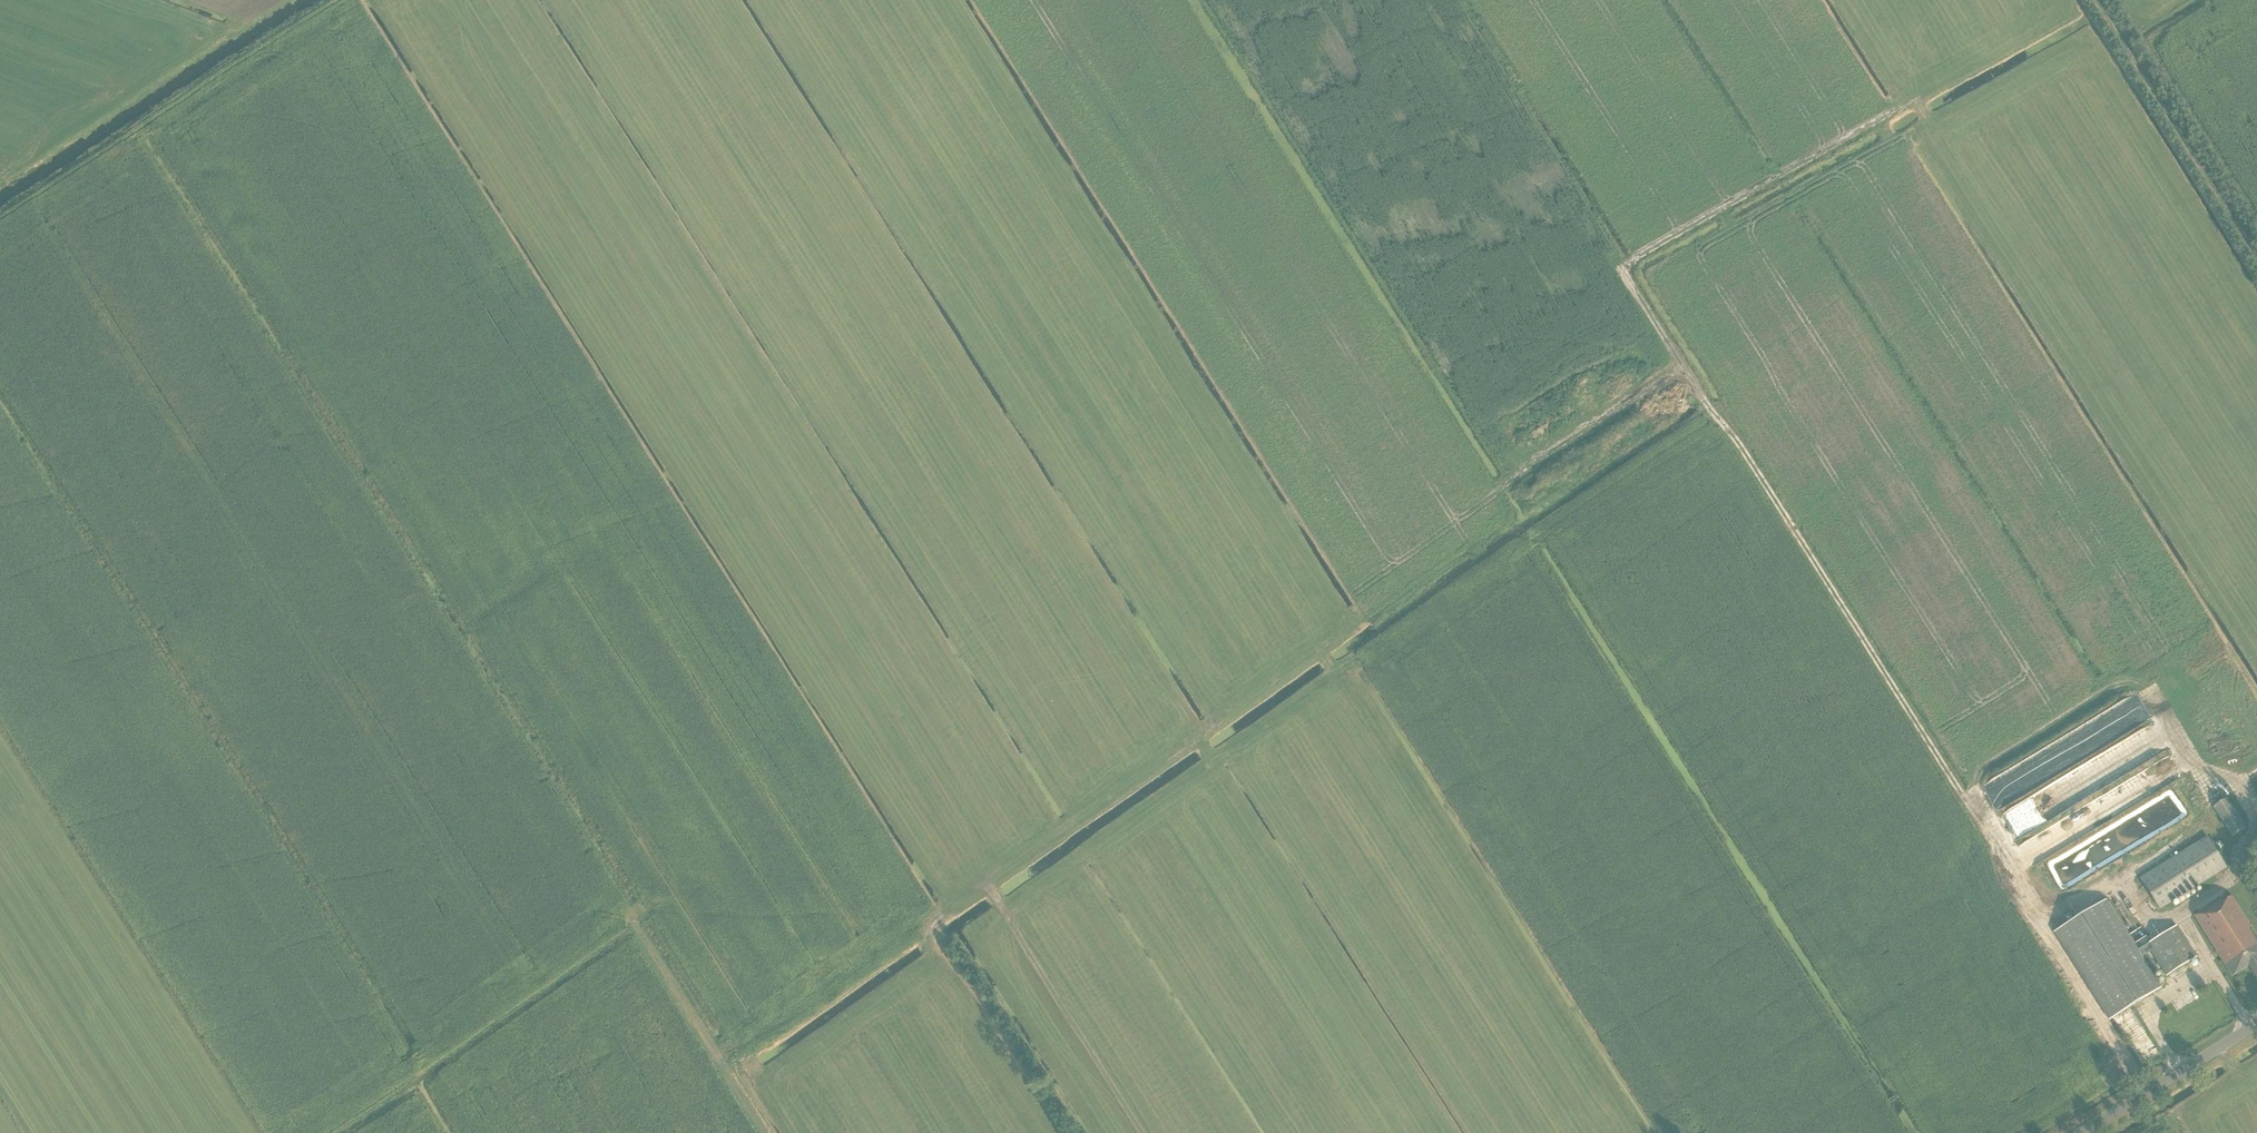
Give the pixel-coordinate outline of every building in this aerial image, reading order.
[(2158,776),(2133,733),(2118,742),(2144,784),(2158,776)] [(2200,764),(2205,776),(2215,772),(2210,760),(2200,764)] [(2186,817),(2175,795),(2159,803),(2169,825),(2186,817)] [(2214,806),(2232,836),(2246,827),(2228,797),(2214,806)] [(2159,834),(2164,843),(2191,829),(2187,820),(2159,834)] [(2040,822),(2029,826),(2035,845),(2046,841),(2040,822)] [(2140,878),(2159,909),(2227,867),(2207,836),(2140,878)] [(2215,844),(2223,860),(2234,855),(2226,838),(2215,844)] [(2256,977),(2256,935),(2234,896),(2223,903),(2221,900),(2195,914),(2233,975),(2249,965),(2256,977)] [(2112,1018),(2162,987),(2142,957),(2152,951),(2167,975),(2196,956),(2177,926),(2138,950),(2106,900),(2056,931),(2112,1018)] [(2125,927),(2130,925),(2123,906),(2117,908),(2125,927)]
